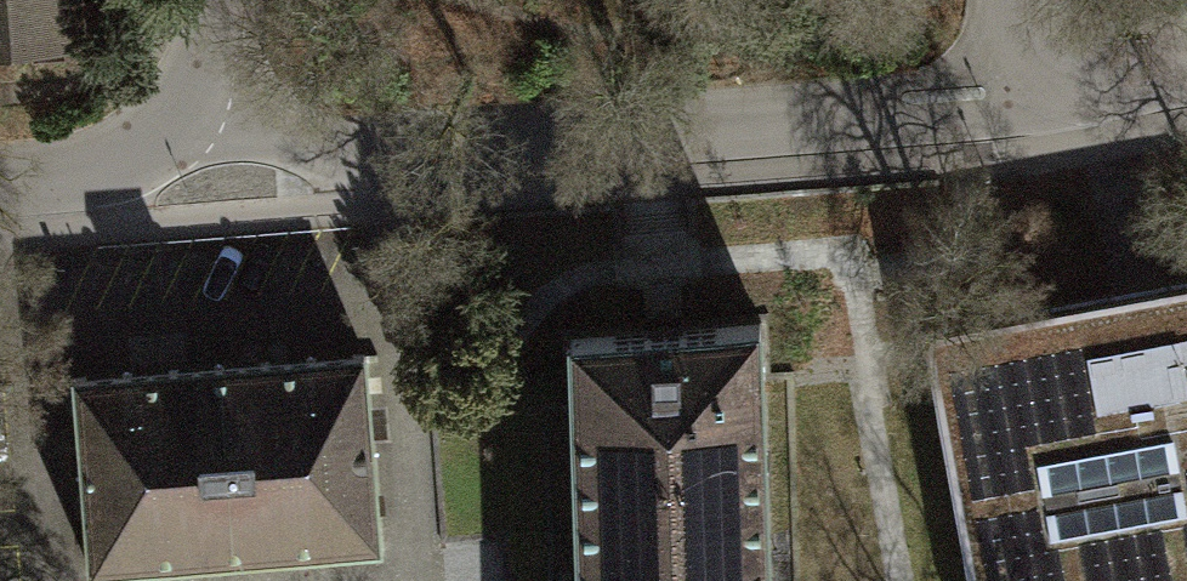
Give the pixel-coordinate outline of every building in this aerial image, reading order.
[(77,44),(74,0),(0,0),(0,48),(77,44)] [(969,580),(1186,580),(1186,279),(1145,287),(922,327),(969,580)] [(762,320),(568,338),(577,580),(771,580),(762,320)] [(75,378),(89,570),(381,548),(365,353),(75,378)]
